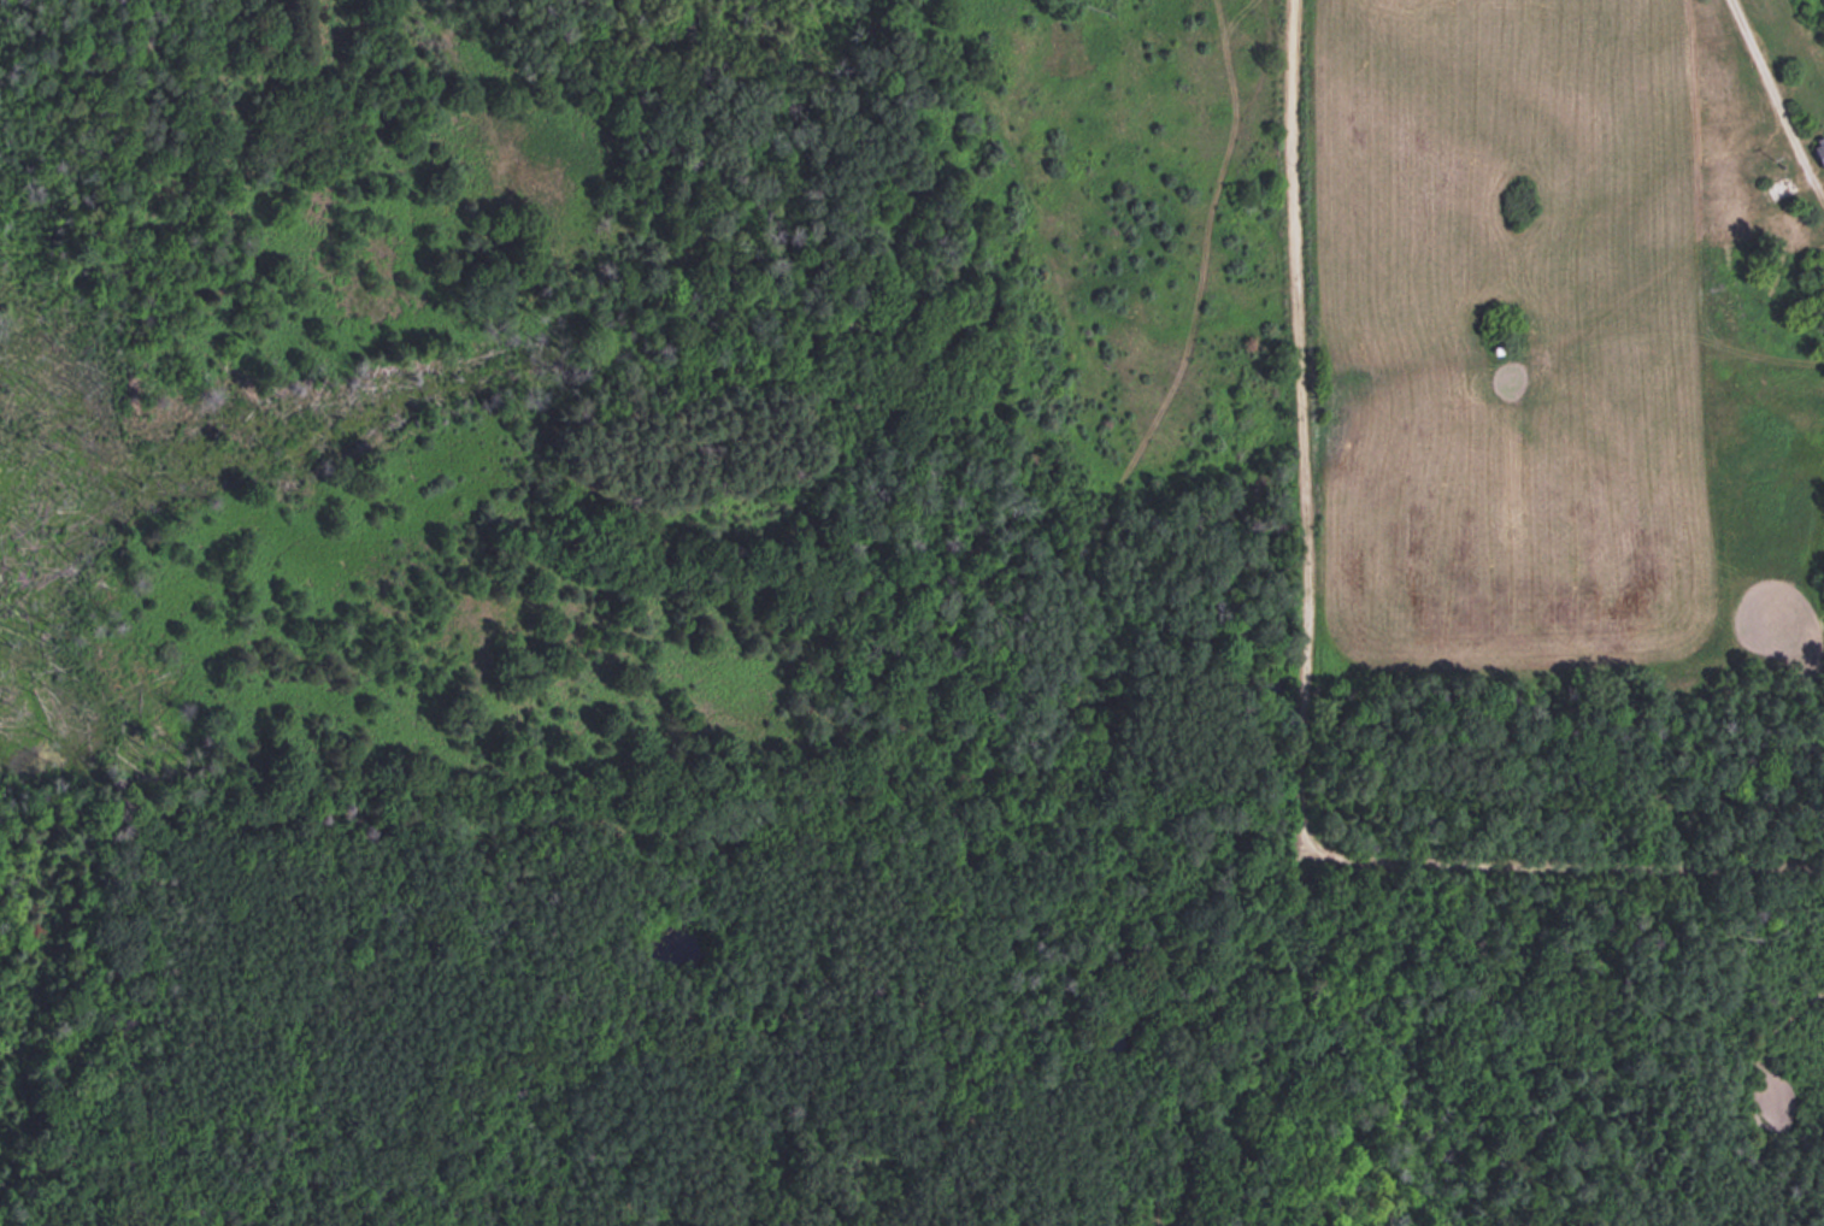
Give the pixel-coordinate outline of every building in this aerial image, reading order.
[(1811,143),(1822,167),(1823,166),(1823,137),(1811,143)]
